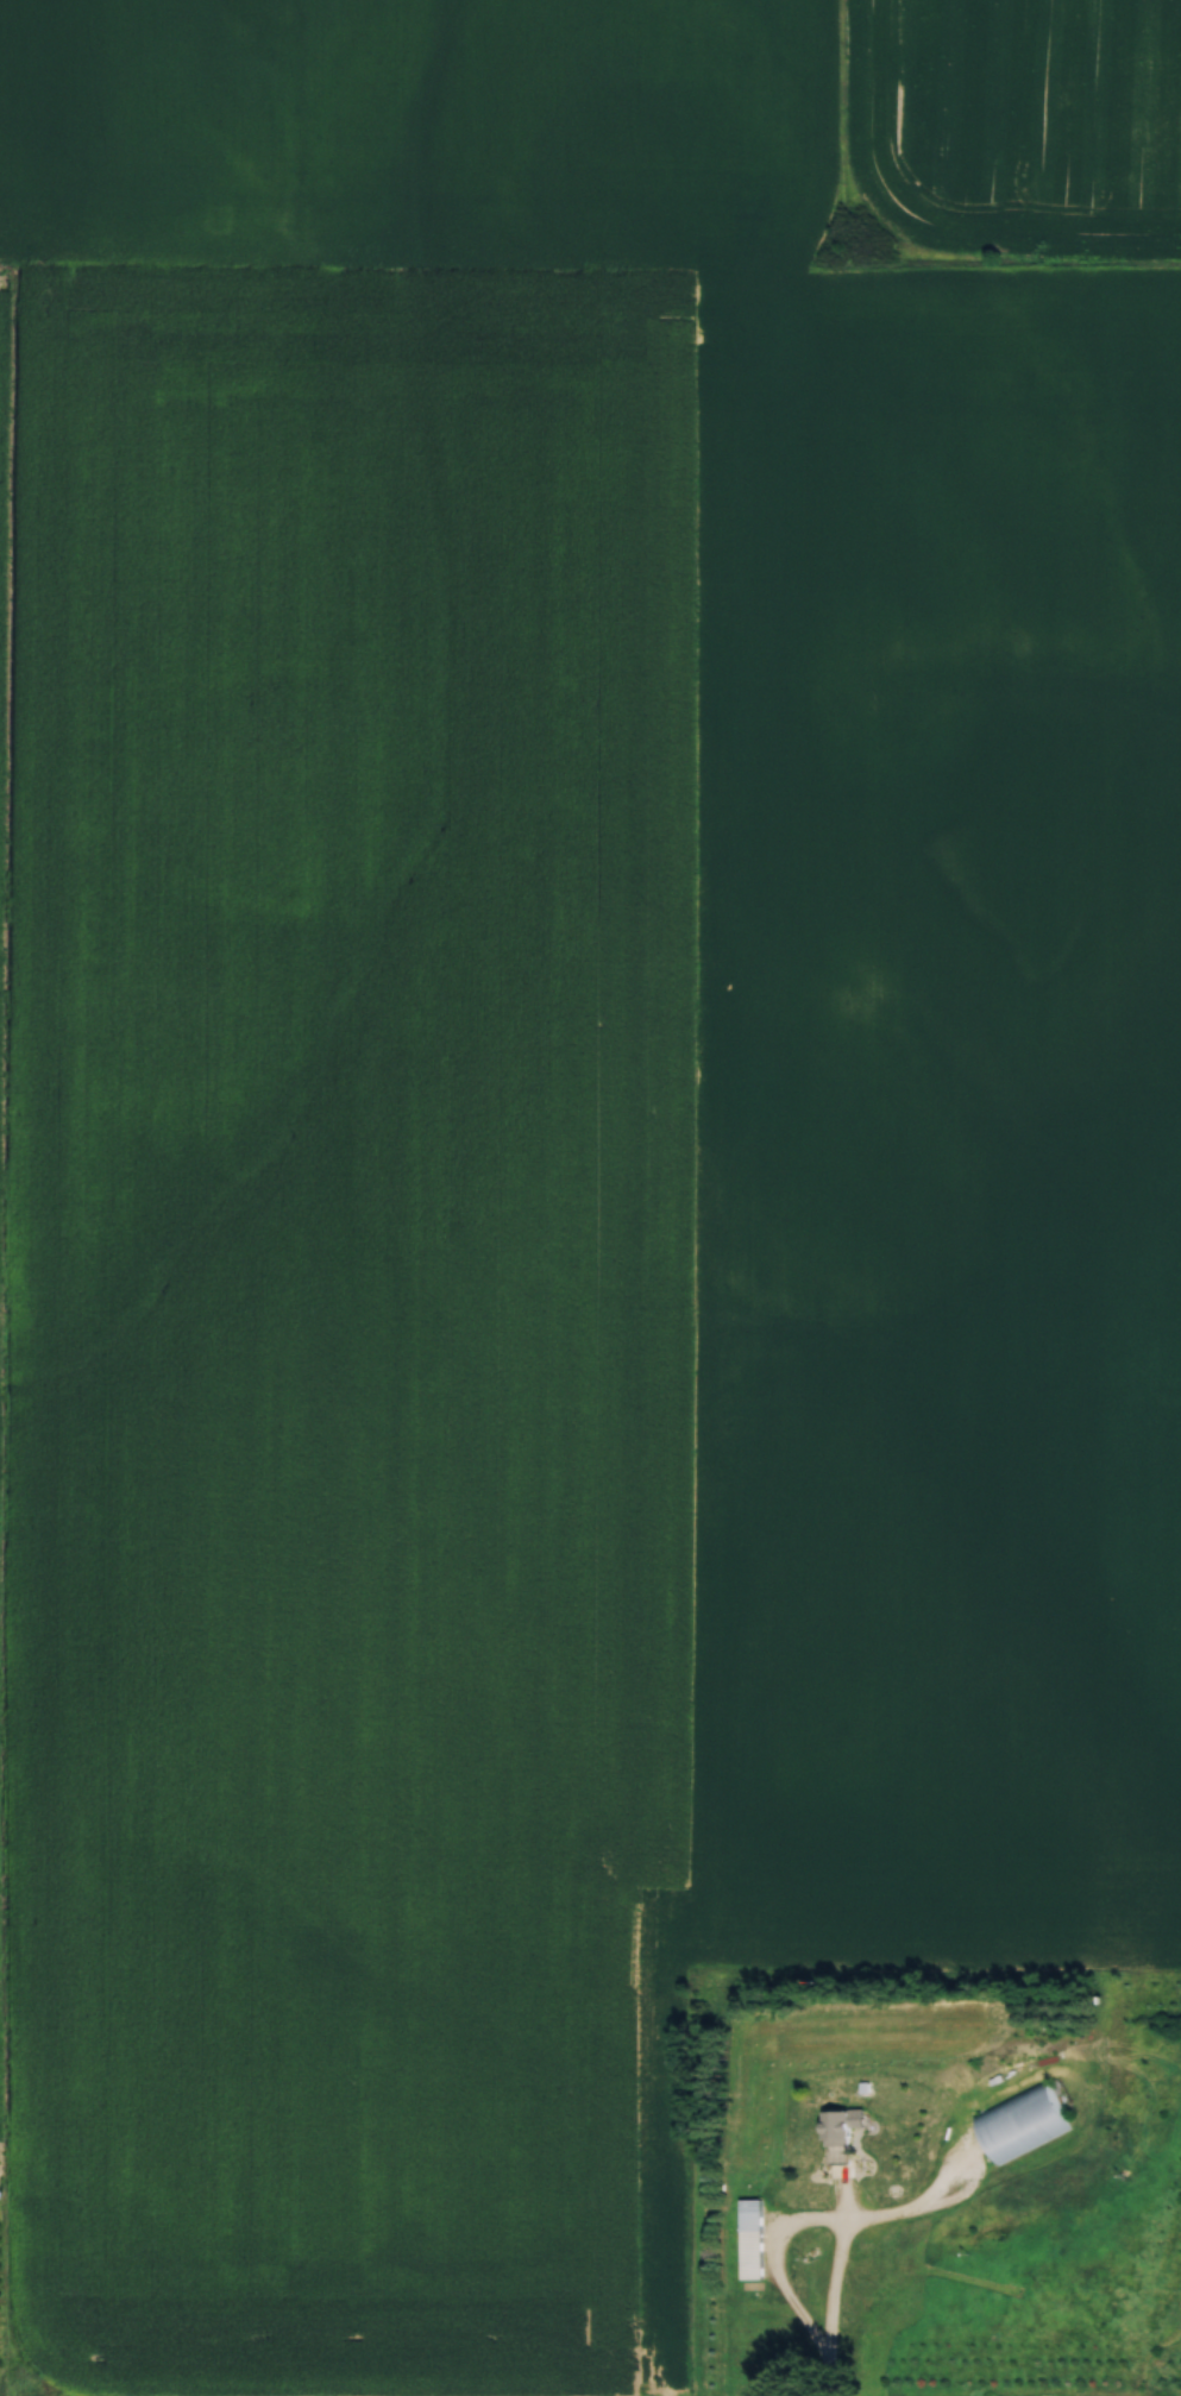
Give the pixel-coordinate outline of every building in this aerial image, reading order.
[(1071,2131),(1051,2080),(975,2109),(994,2160),(1071,2131)] [(825,2162),(850,2162),(850,2108),(825,2108),(825,2162)] [(762,2208),(740,2208),(740,2278),(762,2278),(762,2208)]
